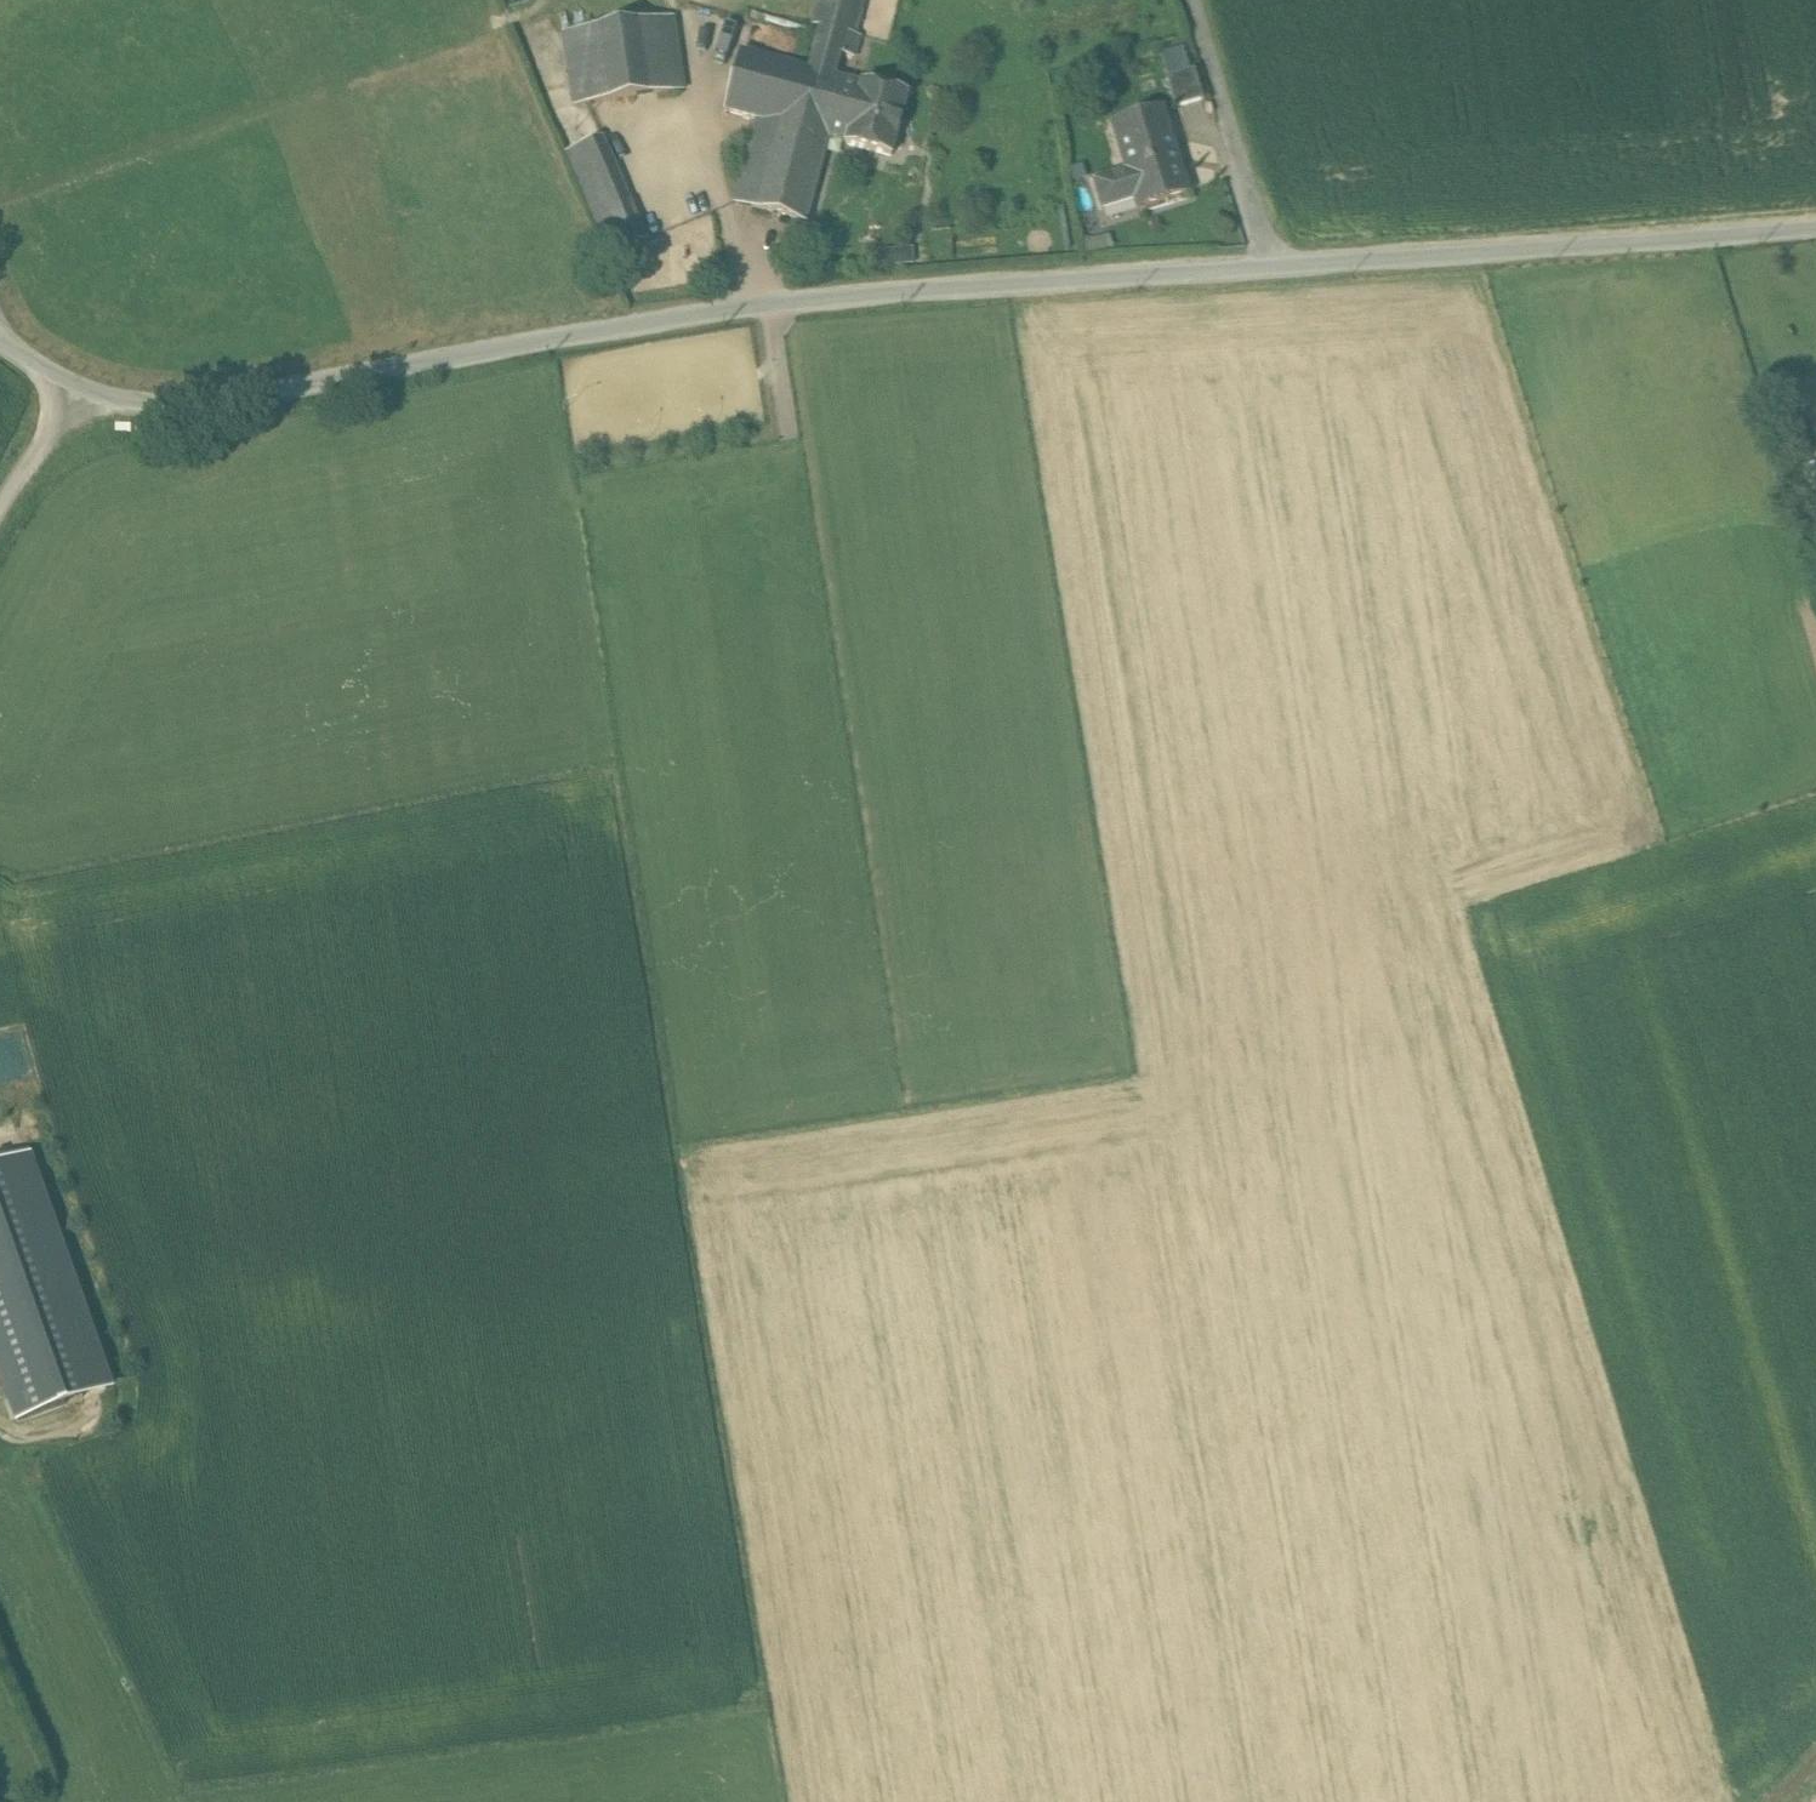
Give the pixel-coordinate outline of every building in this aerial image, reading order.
[(813,25),(822,27),(810,70),(815,72),(834,77),(840,53),(845,34),(854,36),(855,35),(864,0),(819,0),(813,25)] [(672,18),(564,33),(575,105),(683,90),(672,18)] [(854,36),(845,34),(840,53),(854,57),(860,36),(855,35),(854,36)] [(810,70),(741,52),(725,111),(775,124),(800,130),(815,72),(810,70)] [(1194,70),(1167,78),(1175,109),(1203,100),(1194,70)] [(834,77),(815,72),(800,130),(829,138),(846,143),(861,84),(834,77)] [(908,95),(861,82),(846,143),(845,144),(892,156),(908,95)] [(1162,110),(1118,124),(1132,169),(1092,181),(1102,211),(1122,205),(1121,201),(1140,196),(1143,207),(1188,193),(1181,173),(1178,174),(1173,156),(1176,155),(1162,110)] [(800,130),(775,124),(753,208),(807,222),(829,138),(800,130)] [(602,136),(566,152),(594,216),(629,201),(602,136)] [(629,201),(594,216),(611,255),(646,240),(629,201)] [(915,264),(915,250),(884,250),(883,263),(915,264)] [(119,1389),(38,1154),(0,1167),(0,1380),(15,1424),(119,1389)]
